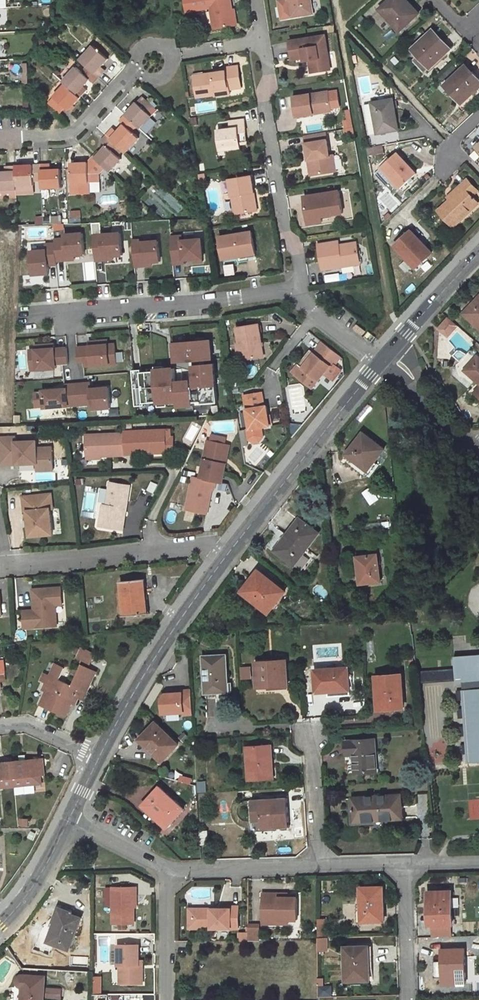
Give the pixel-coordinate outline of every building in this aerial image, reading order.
[(190,0),(184,0),(186,10),(208,7),(201,3),(191,4),(190,0)] [(209,7),(213,28),(234,24),(230,0),(208,0),(209,7)] [(277,2),(280,18),(289,17),(292,16),(290,0),(286,0),(277,2)] [(292,16),(311,13),(308,0),(290,0),(292,16)] [(379,9),(399,30),(417,14),(405,1),(406,0),(389,0),(379,9)] [(450,48),(432,29),(411,48),(418,56),(414,60),(425,71),(429,68),(430,68),(450,48)] [(324,36),(291,42),(293,60),(306,58),(310,57),(310,61),(312,74),(330,70),(324,36)] [(93,45),(79,60),(87,67),(98,77),(103,72),(100,68),(101,66),(108,58),(93,45)] [(445,84),(462,103),(478,87),(478,79),(466,65),(445,84)] [(215,89),(227,87),(227,89),(240,87),(237,66),(226,67),(227,70),(194,76),(198,98),(216,94),(215,89)] [(82,72),(76,67),(62,82),(66,85),(80,98),(86,92),(82,88),(84,86),(90,80),(94,83),(98,77),(87,67),(82,72)] [(66,85),(48,103),(60,113),(66,108),(69,111),(80,98),(66,85)] [(328,91),(293,96),(296,116),(313,114),(312,111),(330,108),(328,91)] [(142,97),(125,115),(137,126),(140,128),(151,116),(149,113),(154,107),(142,97)] [(396,128),(391,99),(371,103),(365,104),(370,134),(396,128)] [(117,131),(115,133),(111,130),(106,135),(118,146),(125,152),(138,138),(131,131),(137,126),(125,115),(119,121),(124,124),(117,131)] [(215,132),(218,151),(238,147),(237,143),(237,142),(236,133),(242,132),(240,120),(227,122),(228,130),(215,132)] [(304,134),(308,159),(311,158),(313,174),(335,170),(332,155),(329,155),(325,131),(304,134)] [(106,145),(99,153),(98,152),(93,157),(104,168),(109,172),(121,159),(113,151),(118,146),(106,135),(101,141),(106,145)] [(382,146),(367,149),(368,156),(384,153),(382,146)] [(415,173),(396,153),(380,167),(400,188),(415,173)] [(88,162),(70,163),(72,184),(90,183),(89,174),(99,174),(104,168),(93,157),(88,162)] [(41,164),(15,165),(16,185),(34,185),(34,181),(42,181),(41,164)] [(51,170),(48,170),(48,164),(41,164),(42,181),(42,188),(62,187),(61,169),(51,170)] [(5,172),(0,172),(0,190),(17,189),(16,185),(15,165),(8,166),(8,172),(5,172)] [(230,180),(235,214),(254,211),(251,195),(255,194),(252,176),(230,180)] [(438,210),(452,225),(477,202),(471,196),(476,190),(466,179),(460,185),(462,187),(438,210)] [(304,195),(308,218),(321,216),(341,212),(337,190),(304,195)] [(431,253),(410,230),(394,245),(415,268),(431,253)] [(121,231),(93,234),(96,259),(104,258),(104,255),(113,254),(123,253),(121,231)] [(237,256),(241,255),(241,252),(253,250),(250,231),(220,236),(223,258),(237,256)] [(55,238),(55,242),(57,260),(68,259),(67,255),(74,254),(85,253),(84,232),(65,233),(65,237),(55,238)] [(181,234),(170,235),(173,262),(184,261),(183,259),(194,258),(202,257),(201,238),(182,239),(181,234)] [(141,238),(132,239),(134,265),(143,264),(143,261),(151,261),(160,260),(158,239),(141,241),(141,238)] [(47,249),(31,250),(33,273),(49,272),(49,264),(57,263),(57,260),(55,242),(47,243),(47,249)] [(321,268),(358,262),(355,246),(338,248),(337,244),(337,242),(317,245),(321,268)] [(238,258),(254,256),(253,250),(241,252),(241,255),(237,256),(238,258)] [(463,314),(477,326),(478,324),(478,296),(463,314)] [(443,327),(451,334),(458,326),(450,319),(443,327)] [(235,327),(240,359),(262,356),(257,324),(235,327)] [(375,338),(366,331),(363,336),(372,342),(375,338)] [(216,359),(215,338),(175,341),(176,362),(216,359)] [(90,344),(77,346),(79,362),(91,361),(91,364),(116,362),(114,342),(109,343),(99,343),(99,339),(89,340),(90,344)] [(312,388),(324,373),(327,376),(342,355),(324,341),(314,353),(297,375),(312,388)] [(36,348),(30,349),(32,369),(57,367),(56,364),(69,363),(68,346),(55,347),(55,342),(45,343),(46,348),(36,348)] [(311,350),(293,372),(297,375),(314,353),(311,350)] [(464,370),(478,384),(478,379),(469,370),(478,358),(476,356),(464,370)] [(469,370),(478,379),(478,358),(469,370)] [(197,386),(221,385),(220,362),(196,363),(197,386)] [(180,379),(180,367),(149,368),(150,382),(158,381),(159,403),(181,402),(182,407),(197,406),(196,378),(180,379)] [(75,381),(77,402),(92,401),(92,406),(111,405),(110,384),(100,385),(91,386),(91,383),(91,380),(75,381)] [(77,402),(75,381),(66,382),(67,386),(44,388),(45,405),(77,402)] [(259,426),(268,424),(265,404),(262,405),(260,392),(243,394),(248,428),(246,428),(247,437),(252,441),(257,440),(261,435),(259,426)] [(130,433),(93,434),(93,456),(133,455),(133,454),(174,453),(173,436),(171,437),(170,429),(138,431),(137,428),(131,428),(132,431),(129,431),(130,433)] [(384,450),(365,434),(357,444),(355,443),(346,454),(367,471),(384,450)] [(17,435),(0,435),(1,463),(38,462),(38,469),(54,468),(54,446),(38,446),(38,439),(18,440),(17,435)] [(193,477),(186,510),(206,514),(212,489),(214,490),(215,482),(221,483),(225,464),(223,463),(227,445),(208,441),(200,478),(193,477)] [(100,527),(123,531),(130,486),(110,483),(107,506),(105,514),(102,513),(100,527)] [(53,493),(25,497),(27,511),(29,511),(33,536),(56,533),(52,508),(55,507),(53,493)] [(297,519),(274,550),(294,565),(301,556),(299,555),(317,531),(305,522),(303,524),(297,519)] [(380,581),(377,555),(360,557),(361,570),(359,570),(360,583),(380,581)] [(285,591),(258,570),(241,592),(268,613),(285,591)] [(121,581),(125,617),(146,615),(144,590),(146,590),(145,579),(121,581)] [(56,605),(62,604),(61,587),(33,589),(34,606),(37,606),(37,609),(34,609),(34,610),(23,611),(25,628),(57,626),(56,605)] [(82,646),(78,658),(92,663),(96,652),(82,646)] [(227,683),(226,655),(203,656),(204,694),(230,692),(230,683),(227,683)] [(456,682),(462,682),(463,691),(478,690),(478,656),(455,658),(456,682)] [(287,684),(286,660),(256,662),(257,685),(287,684)] [(54,711),(66,717),(73,703),(76,704),(79,697),(84,699),(87,692),(96,672),(81,665),(72,685),(66,683),(54,711)] [(242,667),(243,678),(253,678),(252,666),(242,667)] [(348,668),(315,671),(316,693),(349,690),(348,668)] [(456,681),(455,670),(425,672),(426,683),(456,681)] [(66,683),(45,673),(42,680),(46,683),(43,689),(47,691),(41,705),(54,711),(66,683)] [(404,708),(402,675),(377,676),(379,709),(404,708)] [(182,715),(195,714),(194,690),(165,691),(167,720),(182,719),(182,715)] [(463,691),(457,692),(458,701),(464,701),(464,710),(458,710),(459,719),(465,718),(466,727),(460,728),(460,737),(466,736),(467,745),(461,746),(462,755),(468,754),(468,764),(478,763),(478,690),(463,691)] [(178,744),(156,724),(141,740),(162,760),(178,744)] [(377,771),(374,739),(345,742),(346,755),(355,754),(356,772),(377,771)] [(273,778),(271,746),(246,748),(249,780),(273,778)] [(13,761),(14,778),(41,775),(46,775),(43,757),(13,761)] [(0,762),(0,780),(14,778),(13,761),(0,762)] [(15,785),(42,782),(41,775),(14,778),(15,785)] [(0,780),(0,787),(15,785),(14,778),(0,780)] [(166,827),(183,809),(159,787),(142,805),(166,827)] [(402,817),(401,796),(353,799),(354,820),(402,817)] [(288,826),(286,798),(252,800),(253,821),(262,821),(262,828),(288,826)] [(207,831),(199,832),(200,845),(208,844),(207,831)] [(385,921),(384,886),(361,887),(361,921),(385,921)] [(137,888),(113,888),(113,924),(134,924),(134,908),(134,896),(137,896),(137,888)] [(453,924),(452,890),(428,891),(429,914),(431,914),(431,924),(432,937),(452,937),(453,924)] [(267,901),(267,924),(292,924),(301,923),(301,901),(292,901),(267,901)] [(68,948),(81,917),(60,909),(48,940),(68,948)] [(212,913),(212,909),(190,909),(190,929),(193,929),(193,913),(212,913)] [(212,909),(212,913),(193,913),(193,929),(239,929),(239,909),(212,909)] [(328,937),(328,924),(318,925),(318,937),(328,937)] [(249,941),(260,941),(260,927),(249,927),(249,941)] [(240,933),(240,941),(248,941),(248,933),(240,933)] [(140,961),(140,945),(118,945),(119,966),(121,966),(124,966),(124,984),(144,984),(144,970),(140,966),(140,961)] [(346,980),(370,980),(369,946),(345,946),(346,980)] [(445,984),(465,983),(465,974),(464,950),(464,949),(443,950),(443,959),(444,959),(445,984)] [(436,984),(445,984),(444,959),(443,959),(443,950),(440,950),(440,961),(435,961),(435,978),(436,978),(436,984)] [(472,950),(464,950),(465,974),(473,974),(472,950)] [(46,976),(26,974),(23,974),(21,975),(19,977),(18,979),(18,981),(19,983),(23,985),(23,999),(44,999),(46,976)] [(49,988),(50,999),(62,999),(61,987),(49,988)]
